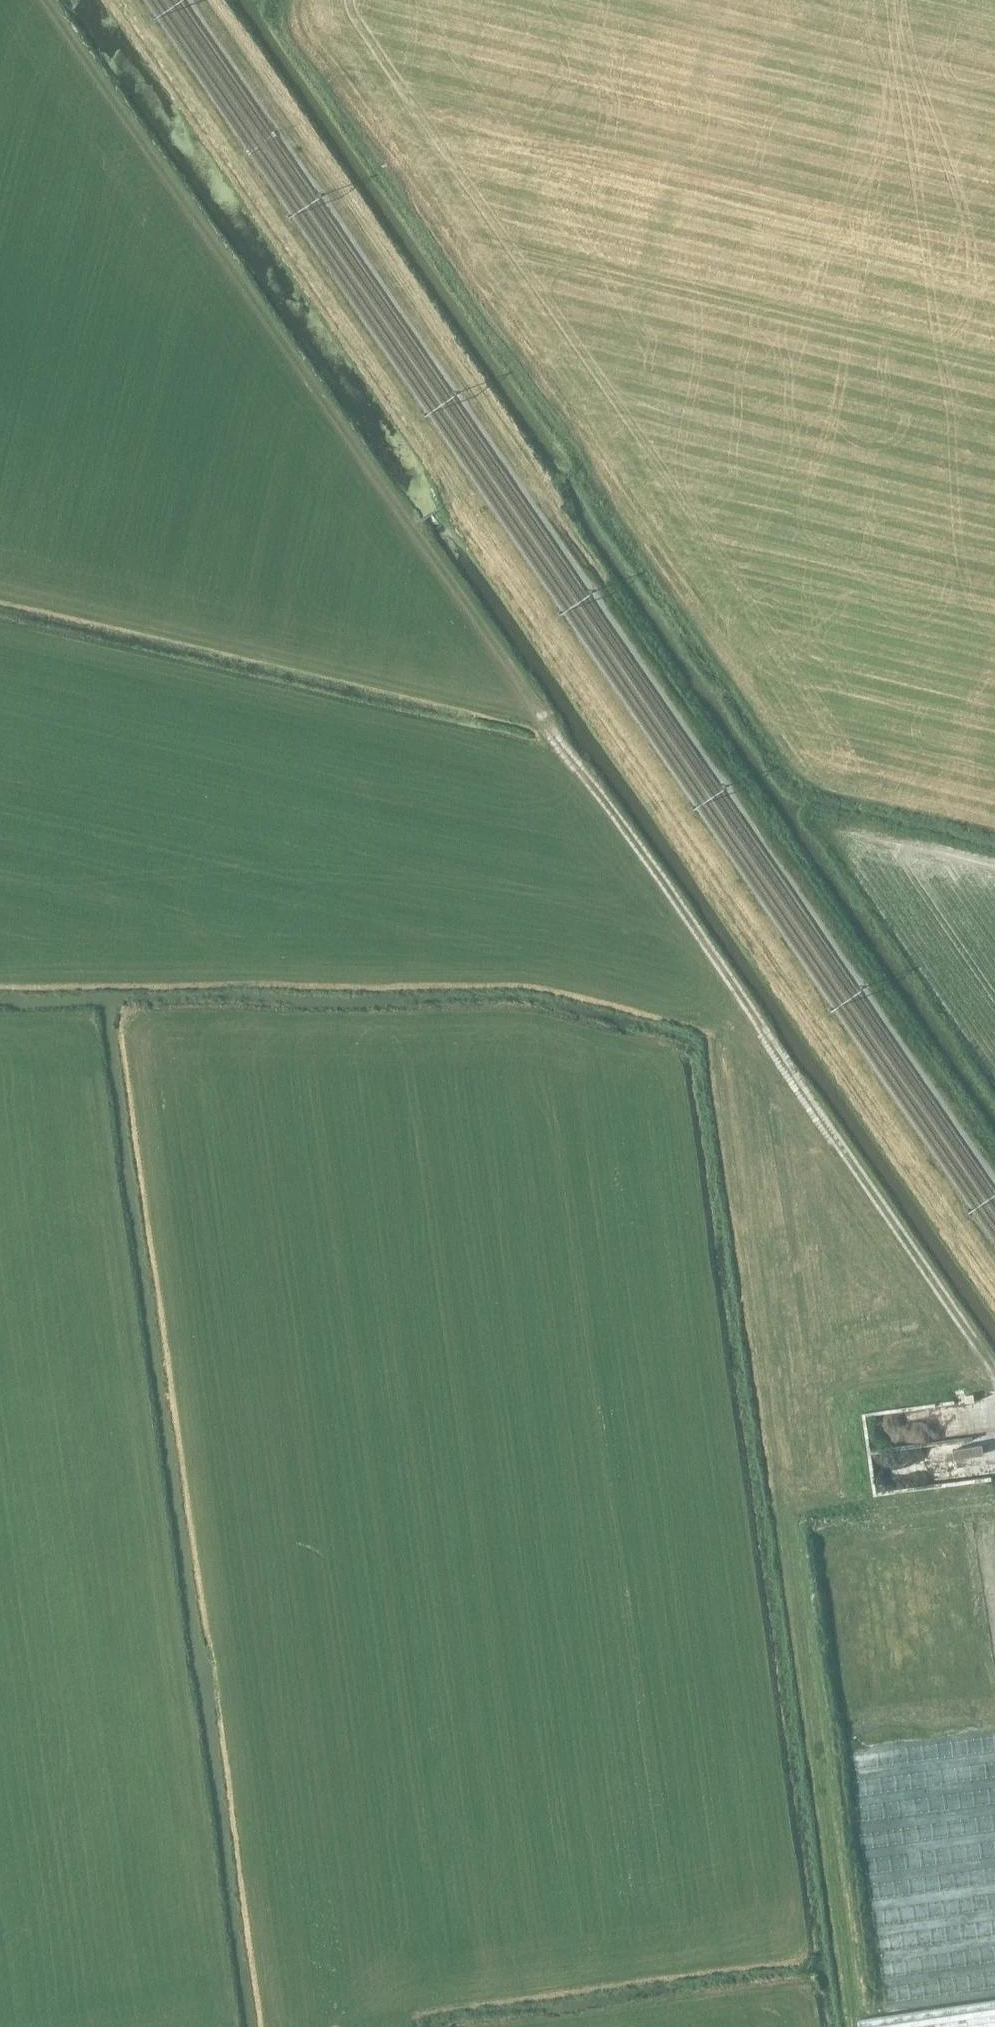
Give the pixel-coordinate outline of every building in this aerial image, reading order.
[(857,2020),(858,2026),(994,2026),(994,2000),(857,2020)]
